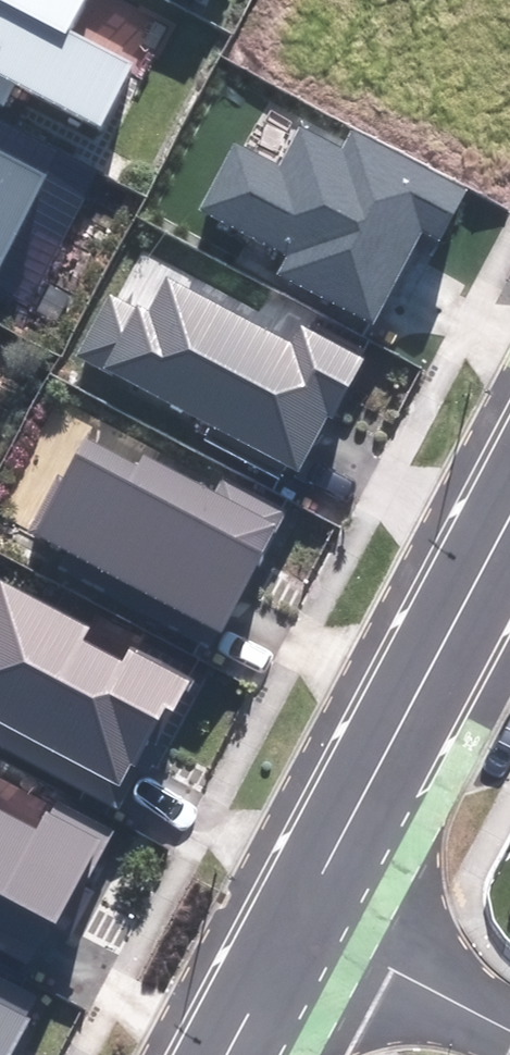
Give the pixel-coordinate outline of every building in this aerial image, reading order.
[(1,103),(13,79),(99,123),(128,67),(65,34),(82,0),(0,0),(0,102),(1,103)] [(236,145),(203,207),(289,252),(277,273),(371,322),(421,226),(440,236),(464,190),(351,132),(341,151),(301,130),(281,169),(236,145)] [(43,175),(0,153),(0,257),(43,175)] [(108,297),(79,353),(298,466),(326,412),(332,415),(362,357),(302,326),(292,345),(170,282),(150,319),(108,297)] [(81,439),(31,533),(219,630),(282,511),(222,480),(215,495),(143,458),(137,469),(81,439)] [(121,781),(151,724),(163,730),(190,679),(130,648),(122,664),(77,640),(85,625),(0,581),(0,718),(121,781)] [(24,961),(46,918),(58,924),(107,830),(50,801),(34,832),(0,814),(0,949),(24,961)] [(35,1002),(0,984),(0,1054),(8,1054),(35,1002)]
